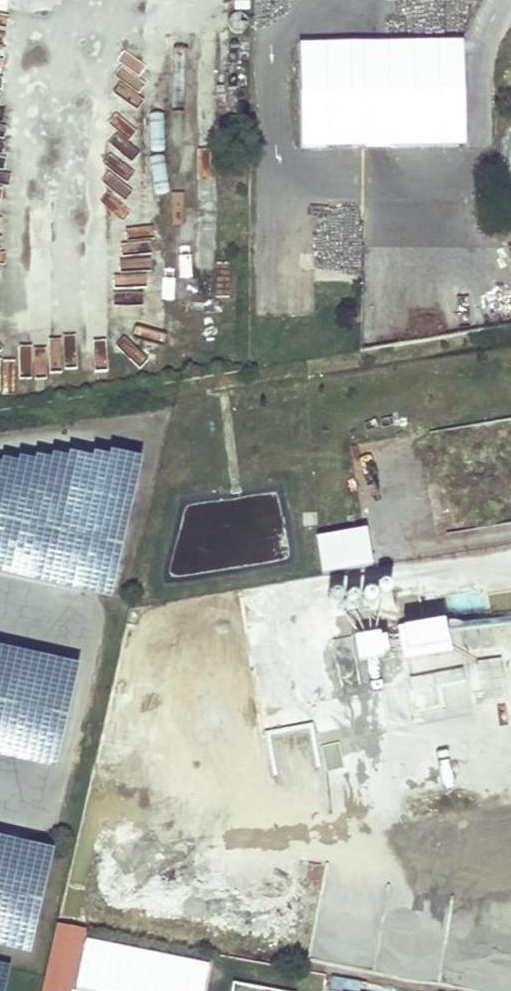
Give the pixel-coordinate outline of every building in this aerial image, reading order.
[(486,41),(298,45),(301,149),(488,145),(486,41)] [(108,600),(137,459),(106,453),(0,462),(0,575),(108,600)] [(366,530),(316,538),(322,574),(372,566),(366,530)] [(369,656),(408,653),(406,631),(367,635),(369,656)] [(357,638),(334,639),(334,687),(358,687),(357,638)] [(0,650),(0,758),(51,770),(75,668),(0,650)] [(0,841),(0,949),(25,954),(48,852),(0,841)] [(45,990),(72,990),(86,929),(61,924),(45,990)] [(0,963),(0,990),(4,990),(10,965),(0,963)]
